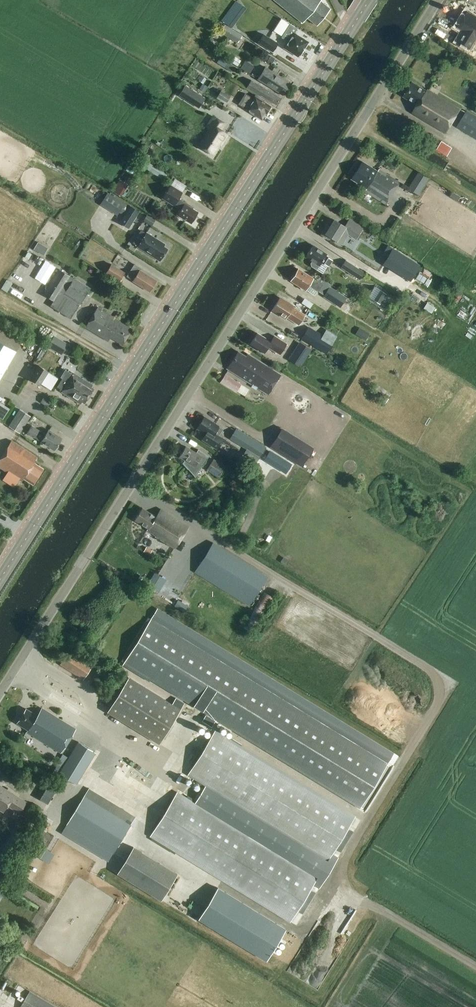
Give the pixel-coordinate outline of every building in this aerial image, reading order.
[(330,9),(320,1),(321,0),(274,0),(302,23),(307,17),(317,25),(330,9)] [(246,9),(236,1),(221,21),(232,28),(246,9)] [(467,13),(458,29),(465,33),(466,33),(464,37),(463,36),(459,42),(470,49),(475,40),(475,19),(467,13)] [(220,32),(238,43),(242,35),(225,24),(220,32)] [(300,56),(304,50),(303,49),(308,42),(294,34),(297,29),(290,24),(281,38),(288,42),(284,48),(298,56),(299,55),(300,56)] [(273,52),(279,43),(264,34),(259,43),(273,52)] [(234,56),(231,62),(237,66),(241,60),(234,56)] [(227,62),(224,67),(231,71),(234,66),(227,62)] [(283,95),(291,83),(266,67),(258,79),(283,95)] [(276,105),(280,98),(259,85),(251,80),(247,87),(276,105)] [(426,91),(412,82),(403,96),(417,105),(412,112),(445,133),(459,110),(427,90),(426,91)] [(202,83),(199,88),(204,91),(207,86),(202,83)] [(226,101),(229,95),(221,91),(218,97),(226,101)] [(253,98),(246,93),(239,104),(246,108),(245,110),(254,116),(255,115),(262,119),(265,113),(266,113),(270,106),(263,102),(264,100),(255,94),(253,98)] [(466,111),(457,127),(475,138),(475,116),(466,111)] [(222,142),(227,134),(221,130),(226,124),(213,115),(206,127),(208,128),(198,145),(212,154),(221,141),(222,142)] [(447,156),(452,148),(442,142),(437,150),(447,156)] [(394,169),(397,163),(387,157),(383,163),(394,169)] [(377,172),(362,162),(351,179),(365,188),(363,190),(385,204),(399,182),(379,169),(377,172)] [(419,171),(413,180),(423,186),(429,178),(419,171)] [(191,223),(192,222),(193,222),(194,222),(194,221),(195,220),(195,219),(194,218),(198,213),(192,209),(193,207),(180,200),(185,193),(171,185),(162,198),(175,206),(172,211),(177,214),(191,223)] [(123,215),(119,222),(129,229),(140,212),(125,203),(108,192),(102,202),(123,215)] [(459,201),(461,197),(454,193),(451,197),(459,201)] [(355,238),(363,226),(351,218),(345,227),(334,220),(330,226),(327,225),(321,235),(328,239),(330,237),(341,244),(348,234),(355,238)] [(160,261),(167,249),(164,246),(165,244),(146,233),(137,247),(160,261)] [(328,266),(332,260),(328,258),(329,256),(326,255),(327,253),(313,244),(305,257),(312,261),(310,264),(311,267),(317,270),(321,262),(324,264),(324,263),(328,266)] [(418,262),(393,247),(384,260),(410,276),(418,262)] [(353,275),(358,268),(346,260),(341,267),(353,275)] [(120,282),(125,272),(112,264),(106,274),(120,282)] [(156,280),(140,270),(141,268),(134,264),(126,277),(149,292),(156,280)] [(318,291),(323,284),(298,268),(290,281),(306,291),(309,285),(318,291)] [(74,279),(59,269),(43,294),(53,301),(50,306),(70,319),(90,287),(74,277),(74,279)] [(385,310),(393,297),(385,292),(386,289),(377,284),(368,299),(385,310)] [(340,307),(347,297),(330,286),(323,296),(340,307)] [(298,302),(303,296),(294,290),(290,295),(298,302)] [(298,324),(304,315),(293,307),(294,305),(280,296),(271,310),(285,319),(287,316),(298,324)] [(122,345),(132,330),(113,318),(113,317),(97,307),(85,327),(108,341),(111,337),(122,345)] [(414,315),(417,310),(410,307),(408,312),(414,315)] [(359,327),(356,334),(365,340),(369,333),(359,327)] [(271,340),(257,332),(249,344),(263,353),(268,346),(280,354),(287,343),(274,335),(271,340)] [(321,334),(313,347),(326,354),(333,342),(321,334)] [(54,337),(48,348),(55,352),(61,341),(54,337)] [(301,361),(310,347),(299,340),(290,354),(301,361)] [(17,352),(0,342),(0,380),(17,352)] [(33,343),(29,349),(45,358),(48,352),(33,343)] [(248,358),(238,352),(227,369),(268,394),(281,375),(250,355),(248,358)] [(337,355),(334,360),(338,363),(342,358),(337,355)] [(41,384),(50,390),(58,377),(39,365),(30,379),(40,385),(41,384)] [(210,375),(252,401),(258,392),(216,366),(210,375)] [(64,379),(89,396),(94,389),(91,387),(92,385),(73,373),(72,375),(66,371),(62,378),(64,379)] [(85,403),(89,396),(64,379),(63,380),(58,388),(62,391),(61,392),(81,404),(82,402),(85,403)] [(385,404),(391,394),(377,385),(374,389),(385,395),(381,401),(385,404)] [(48,408),(52,402),(44,397),(41,403),(48,408)] [(20,433),(31,416),(20,409),(9,426),(20,433)] [(217,450),(224,439),(219,436),(224,428),(204,416),(196,428),(206,434),(202,441),(217,450)] [(45,433),(32,425),(27,432),(41,441),(40,442),(55,451),(58,447),(57,446),(61,440),(60,438),(48,429),(45,433)] [(260,458),(266,448),(236,430),(230,440),(260,458)] [(301,467),(311,452),(280,432),(270,447),(301,467)] [(43,469),(33,463),(37,457),(11,441),(0,457),(0,468),(22,481),(23,478),(33,484),(43,469)] [(196,452),(186,445),(179,457),(184,460),(183,463),(196,477),(208,455),(198,449),(196,452)] [(219,450),(217,453),(227,459),(229,456),(219,450)] [(177,464),(179,458),(171,454),(168,460),(177,464)] [(168,458),(162,464),(177,477),(182,471),(168,458)] [(218,478),(226,466),(214,459),(207,471),(218,478)] [(156,516),(142,507),(134,520),(148,529),(147,531),(154,535),(152,538),(173,550),(189,526),(160,508),(156,516)] [(249,606),(268,575),(205,537),(187,567),(249,606)] [(149,556),(152,551),(146,547),(143,552),(149,556)] [(166,579),(154,572),(145,587),(157,594),(166,579)] [(168,586),(164,591),(173,598),(176,593),(168,586)] [(252,634),(274,599),(265,593),(242,628),(252,634)] [(388,763),(152,618),(124,665),(205,715),(201,722),(211,728),(215,721),(360,810),(388,763)] [(83,680),(92,666),(69,651),(60,665),(83,680)] [(48,669),(67,683),(71,678),(52,664),(48,669)] [(161,743),(182,709),(130,677),(109,711),(161,743)] [(77,729),(42,707),(37,715),(26,708),(16,723),(28,730),(27,732),(62,753),(77,729)] [(350,828),(357,815),(217,730),(190,774),(330,860),(337,849),(341,852),(354,830),(350,828)] [(184,748),(192,746),(191,738),(182,739),(184,748)] [(78,785),(97,752),(80,742),(70,758),(63,754),(49,778),(62,786),(66,778),(78,785)] [(3,812),(7,805),(20,813),(26,803),(0,787),(0,810),(3,812)] [(113,854),(135,817),(89,789),(67,825),(113,854)] [(316,891),(312,889),(320,877),(179,792),(152,836),(293,921),(299,911),(303,914),(316,891)] [(14,835),(4,852),(11,856),(21,839),(14,835)] [(161,901),(178,874),(134,846),(117,873),(161,901)] [(218,888),(205,910),(203,913),(199,920),(267,961),(286,930),(218,888)] [(30,991),(20,1006),(56,1006),(30,991)]
